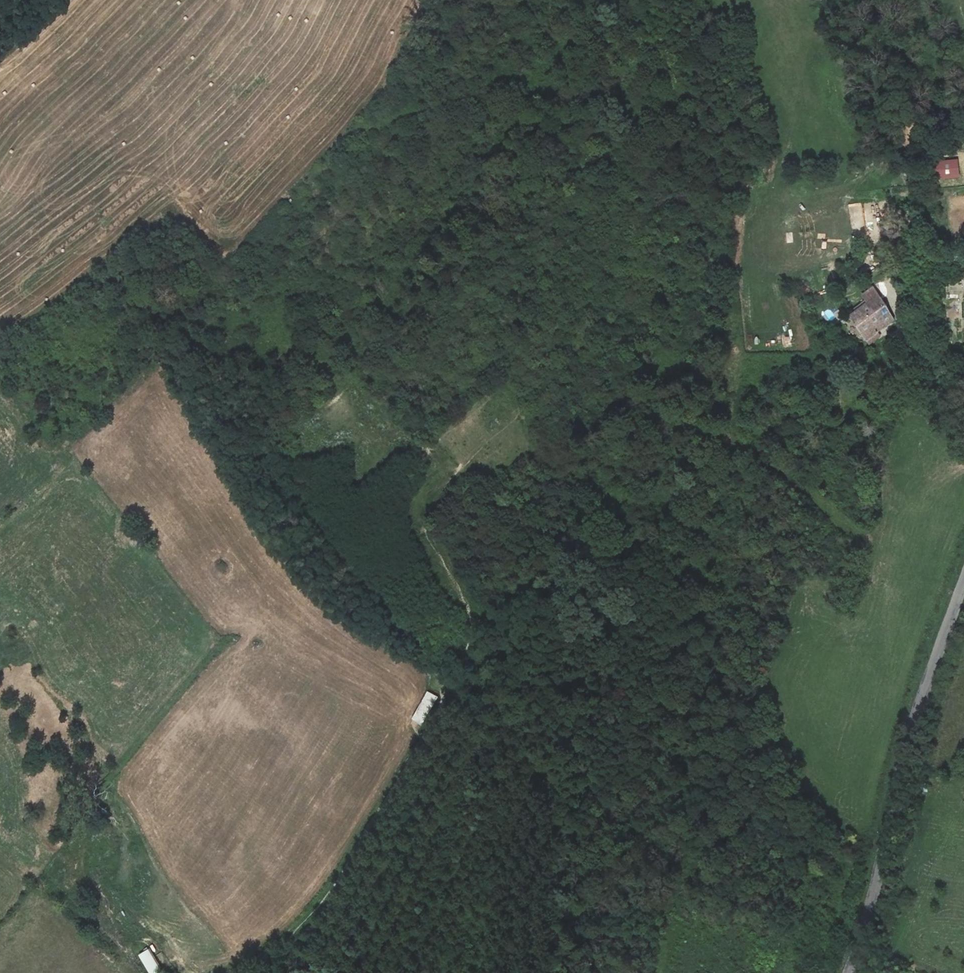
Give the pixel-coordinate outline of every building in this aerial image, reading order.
[(933,163),(936,179),(958,175),(955,160),(933,163)] [(840,245),(831,251),(836,258),(845,251),(840,245)] [(880,335),(877,331),(895,318),(873,288),(862,296),(867,303),(850,315),(869,342),(880,335)] [(425,725),(436,695),(424,691),(413,721),(425,725)] [(137,956),(149,972),(162,972),(163,972),(147,949),(137,956)]
